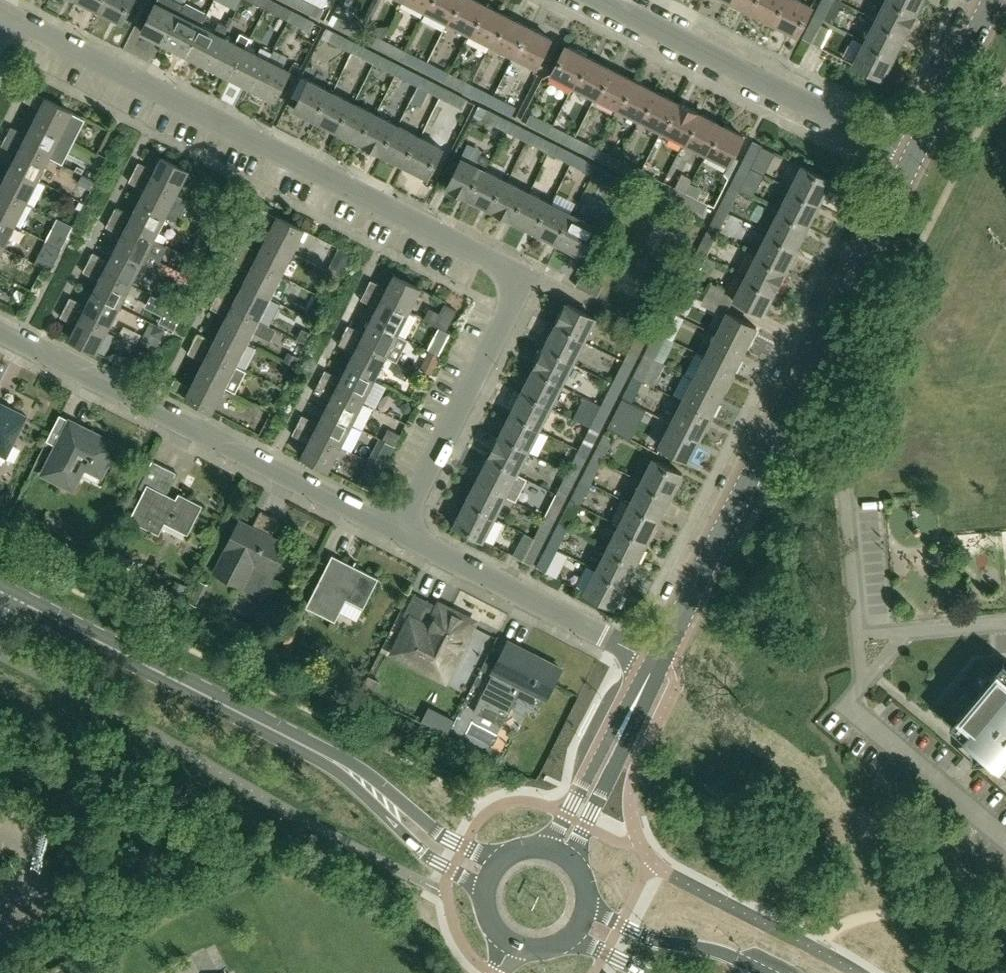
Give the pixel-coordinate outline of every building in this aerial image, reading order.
[(105,0),(78,0),(99,11),(105,0)] [(133,0),(105,0),(99,11),(122,22),(133,0)] [(178,14),(183,4),(176,0),(157,0),(141,32),(163,44),(178,14)] [(291,10),(271,0),(269,0),(265,8),(287,19),(291,10)] [(306,0),(301,0),(297,7),(320,18),(324,9),(306,0)] [(430,0),(403,0),(425,11),(430,0)] [(458,0),(430,0),(425,11),(447,22),(458,0)] [(484,4),(476,0),(458,0),(447,22),(469,33),(484,4)] [(758,0),(730,0),(729,1),(751,12),(758,0)] [(785,0),(758,0),(751,12),(773,24),(785,0)] [(811,7),(798,0),(785,0),(773,24),(797,36),(811,7)] [(814,16),(823,21),(834,0),(823,0),(814,16)] [(916,13),(891,0),(885,0),(875,20),(904,35),(916,13)] [(922,0),(891,0),(916,13),(922,0)] [(185,55),(200,25),(201,25),(207,13),(185,2),(184,4),(183,4),(178,14),(163,44),(185,55)] [(491,44),(506,15),(484,4),(469,33),(491,44)] [(291,10),(287,19),(310,31),(314,22),(291,10)] [(513,56),(528,26),(506,15),(491,44),(513,56)] [(356,37),(361,28),(338,16),(334,25),(356,37)] [(823,21),(814,16),(803,38),(821,47),(830,29),(821,25),(823,21)] [(893,57),(904,35),(875,20),(864,42),(893,57)] [(208,66),(223,36),(228,26),(218,21),(213,32),(201,25),(200,25),(185,55),(208,66)] [(551,38),(528,26),(513,56),(536,67),(551,38)] [(356,37),(378,48),(383,39),(361,28),(356,37)] [(230,77),(245,48),(250,37),(240,32),(235,42),(223,36),(208,66),(230,77)] [(352,52),(356,43),(333,32),(329,40),(352,52)] [(378,48),(401,59),(405,50),(383,39),(378,48)] [(882,79),(893,57),(864,42),(853,64),(882,79)] [(352,52),(374,63),(378,54),(356,43),(352,52)] [(573,86),(587,57),(565,46),(550,74),(573,86)] [(267,59),(270,52),(260,47),(257,54),(245,48),(230,77),(252,88),(267,59)] [(401,59),(423,70),(427,62),(405,50),(401,59)] [(374,63),(396,74),(400,66),(378,54),(374,63)] [(595,97),(609,68),(587,57),(573,86),(595,97)] [(275,100),(290,70),(267,59),(252,88),(275,100)] [(423,70),(445,82),(449,73),(427,62),(423,70)] [(396,74),(418,86),(422,77),(400,66),(396,74)] [(617,108),(632,79),(609,68),(595,97),(617,108)] [(445,82),(467,93),(472,84),(449,73),(445,82)] [(418,86),(440,97),(445,88),(422,77),(418,86)] [(639,120),(654,91),(632,79),(617,108),(639,120)] [(316,121),(331,92),(309,81),(294,110),(316,121)] [(467,93),(489,104),(494,96),(472,84),(467,93)] [(467,100),(445,88),(440,97),(463,109),(467,100)] [(61,135),(73,112),(29,90),(24,100),(40,108),(33,121),(61,135)] [(661,131),(676,102),(654,91),(639,120),(661,131)] [(338,133),(353,103),(331,92),(316,121),(338,133)] [(512,116),(516,107),(494,96),(489,104),(512,116)] [(683,142),(698,113),(676,102),(661,131),(683,142)] [(361,144),(375,114),(353,103),(338,133),(361,144)] [(504,129),(509,121),(486,109),(482,118),(504,129)] [(706,153),(720,124),(698,113),(683,142),(706,153)] [(383,155),(398,125),(375,114),(361,144),(383,155)] [(526,123),(549,134),(553,126),(530,114),(526,123)] [(49,158),(61,135),(33,121),(27,134),(11,126),(6,136),(49,158)] [(509,121),(504,129),(526,141),(531,132),(509,121)] [(728,164),(735,151),(742,136),(720,124),(706,153),(728,164)] [(405,166),(420,137),(398,125),(383,155),(405,166)] [(549,134),(571,146),(575,137),(553,126),(549,134)] [(531,132),(526,141),(548,152),(553,143),(531,132)] [(38,180),(49,158),(6,136),(1,145),(17,153),(11,166),(38,180)] [(428,178),(443,148),(420,137),(405,166),(428,178)] [(593,157),(597,148),(575,137),(571,146),(593,157)] [(742,164),(751,168),(763,146),(754,141),(742,164)] [(570,163),(575,154),(553,143),(548,152),(570,163)] [(615,168),(620,159),(597,148),(593,157),(615,168)] [(469,199),(484,170),(489,159),(480,154),(475,165),(461,158),(447,188),(469,199)] [(597,166),(575,154),(570,163),(593,175),(597,166)] [(177,194),(189,171),(161,157),(155,170),(139,162),(134,172),(177,194)] [(637,179),(642,170),(620,159),(615,168),(637,179)] [(742,164),(731,186),(740,190),(751,168),(742,164)] [(38,180),(11,166),(4,179),(0,177),(0,189),(27,202),(38,180)] [(620,178),(597,166),(593,175),(616,186),(620,178)] [(819,203),(830,180),(801,166),(789,188),(819,203)] [(491,210),(506,181),(484,170),(469,199),(491,210)] [(659,191),(664,182),(642,170),(637,179),(659,191)] [(166,217),(177,194),(134,172),(129,181),(145,190),(138,203),(166,217)] [(95,184),(96,182),(83,175),(79,183),(92,189),(95,184)] [(513,221),(528,192),(506,181),(491,210),(513,221)] [(681,202),(686,193),(664,182),(659,191),(681,202)] [(731,186),(720,208),(729,212),(740,190),(731,186)] [(807,225),(819,203),(789,188),(778,210),(807,225)] [(27,202),(0,189),(0,217),(15,225),(27,202)] [(536,233),(550,203),(528,192),(513,221),(536,233)] [(709,204),(686,193),(681,202),(704,213),(709,204)] [(166,217),(138,203),(132,215),(116,207),(111,217),(154,239),(166,217)] [(558,244),(573,214),(550,203),(536,233),(558,244)] [(292,252),(304,229),(261,208),(256,218),(272,226),(266,239),(292,252)] [(720,208),(708,230),(717,235),(729,212),(720,208)] [(796,247),(807,225),(778,210),(767,232),(796,247)] [(599,248),(607,232),(612,223),(590,212),(585,221),(573,214),(558,244),(581,256),(587,242),(599,248)] [(15,225),(0,217),(0,246),(4,248),(15,225)] [(143,262),(154,239),(111,217),(106,227),(122,235),(116,248),(143,262)] [(67,239),(74,226),(63,220),(59,219),(52,232),(67,239)] [(708,230),(697,252),(706,257),(717,235),(708,230)] [(785,269),(796,247),(767,232),(756,255),(785,269)] [(213,241),(205,237),(195,256),(203,260),(213,241)] [(281,275),(292,252),(266,239),(259,252),(243,244),(238,253),(281,275)] [(143,262),(116,248),(109,260),(93,252),(88,262),(131,284),(143,262)] [(694,279),(706,257),(697,252),(686,275),(694,279)] [(270,297),(281,275),(238,253),(233,263),(250,271),(243,284),(270,297)] [(51,271),(55,262),(40,255),(36,264),(40,266),(51,271)] [(774,292),(785,269),(756,255),(744,277),(774,292)] [(194,275),(200,262),(191,258),(184,271),(194,275)] [(339,276),(345,264),(339,261),(332,264),(329,270),(339,276)] [(131,284),(88,262),(83,272),(99,280),(93,293),(120,307),(131,284)] [(409,312),(421,288),(394,275),(387,288),(370,280),(366,290),(409,312)] [(584,276),(581,275),(579,280),(576,286),(597,296),(603,286),(598,283),(584,276)] [(762,314),(774,292),(744,277),(733,299),(762,314)] [(258,320),(270,297),(243,284),(237,297),(221,289),(216,299),(258,320)] [(679,287),(668,310),(676,315),(688,292),(679,287)] [(398,334),(409,312),(366,290),(361,300),(377,308),(371,321),(398,334)] [(109,329),(120,307),(93,293),(86,306),(70,298),(65,307),(109,329)] [(167,301),(154,295),(149,304),(180,319),(185,310),(167,301)] [(247,343),(258,320),(216,299),(211,308),(227,316),(221,329),(247,343)] [(445,329),(456,307),(446,301),(434,324),(445,329)] [(584,341),(596,318),(589,315),(566,304),(555,326),(584,341)] [(97,352),(109,329),(65,307),(61,317),(77,325),(70,339),(97,352)] [(656,332),(665,337),(676,315),(668,310),(656,332)] [(744,349),(755,327),(726,312),(715,334),(744,349)] [(677,342),(687,320),(678,316),(668,338),(677,342)] [(386,357),(398,334),(371,321),(364,334),(348,326),(343,335),(386,357)] [(166,329),(155,323),(148,334),(159,340),(166,329)] [(573,363),(584,341),(555,326),(544,348),(573,363)] [(236,365),(247,343),(221,329),(214,342),(198,334),(193,344),(236,365)] [(654,359),(665,337),(656,332),(645,355),(654,359)] [(733,372),(744,349),(715,334),(703,357),(733,372)] [(386,357),(343,335),(338,345),(354,353),(348,366),(375,379),(386,357)] [(624,361),(633,365),(644,343),(636,338),(624,361)] [(236,394),(247,371),(236,365),(193,344),(188,353),(204,361),(198,375),(224,388),(236,394)] [(562,385),(573,363),(544,348),(533,370),(562,385)] [(432,353),(428,352),(420,369),(431,374),(439,357),(432,353)] [(294,366),(298,359),(287,353),(283,361),(294,366)] [(634,377),(642,381),(654,359),(645,355),(634,377)] [(721,394),(733,372),(703,357),(692,379),(721,394)] [(133,371),(138,361),(133,358),(126,360),(123,366),(133,371)] [(633,365),(624,361),(613,383),(622,387),(633,365)] [(289,376),(293,368),(282,363),(278,371),(289,376)] [(364,402),(375,379),(348,366),(342,379),(325,371),(320,380),(364,402)] [(550,407),(562,385),(533,370),(521,392),(550,407)] [(224,388),(198,375),(192,387),(175,379),(170,390),(213,411),(224,388)] [(622,399),(631,403),(642,381),(634,377),(622,399)] [(710,416),(721,394),(692,379),(681,401),(710,416)] [(352,425),(364,402),(320,380),(314,392),(331,401),(325,411),(352,425)] [(622,387),(613,383),(602,405),(610,409),(622,387)] [(539,429),(550,407),(521,392),(510,415),(539,429)] [(620,425),(631,403),(622,399),(611,421),(620,425)] [(699,438),(710,416),(681,401),(669,423),(699,438)] [(1,410),(0,409),(0,459),(9,464),(17,447),(13,445),(28,417),(4,405),(1,410)] [(610,409),(602,405),(590,427),(599,431),(610,409)] [(341,447),(352,425),(325,411),(319,424),(303,416),(298,425),(341,447)] [(528,452),(539,429),(510,415),(499,437),(528,452)] [(117,444),(70,421),(63,434),(54,430),(48,441),(57,446),(43,474),(73,489),(84,466),(101,475),(117,444)] [(699,438),(669,423),(658,446),(688,461),(699,438)] [(329,470),(341,447),(298,425),(293,436),(309,444),(302,457),(329,470)] [(599,431),(590,427),(579,449),(588,454),(599,431)] [(393,445),(399,434),(389,429),(383,440),(393,445)] [(593,456),(602,461),(614,438),(605,434),(593,456)] [(517,474),(528,452),(499,437),(487,459),(517,474)] [(393,446),(379,440),(373,454),(387,460),(393,446)] [(568,471),(577,476),(588,454),(579,449),(568,471)] [(593,456),(582,478),(591,483),(602,461),(593,456)] [(526,479),(517,474),(487,459),(476,481),(505,496),(514,501),(526,479)] [(670,496),(681,474),(651,459),(640,481),(670,496)] [(164,499),(167,492),(177,472),(153,460),(139,487),(145,490),(130,519),(159,534),(165,522),(189,534),(203,505),(179,493),(174,504),(164,499)] [(382,468),(369,461),(363,472),(376,479),(382,468)] [(565,498),(577,476),(568,471),(556,494),(565,498)] [(582,478),(571,501),(580,505),(591,483),(582,478)] [(494,518),(505,496),(476,481),(465,503),(494,518)] [(658,518),(670,496),(640,481),(629,503),(658,518)] [(565,498),(556,494),(545,516),(554,521),(565,498)] [(571,501),(560,523),(568,527),(580,505),(571,501)] [(483,540),(494,518),(465,503),(454,526),(483,540)] [(647,541),(658,518),(629,503),(618,526),(647,541)] [(235,531),(214,571),(244,587),(263,596),(275,574),(290,544),(271,535),(278,520),(261,511),(253,526),(241,519),(235,531)] [(525,534),(543,543),(554,521),(545,516),(534,538),(525,533),(525,534)] [(560,523),(548,545),(557,549),(568,527),(560,523)] [(636,563),(647,541),(618,526),(606,548),(636,563)] [(532,565),(543,543),(525,534),(515,554),(514,554),(513,555),(532,565)] [(546,572),(557,549),(548,545),(537,567),(546,572)] [(625,585),(636,563),(606,548),(595,570),(625,585)] [(306,607),(335,622),(346,600),(364,608),(379,578),(332,554),(306,607)] [(613,607),(625,585),(595,570),(584,592),(613,607)] [(174,583),(169,592),(182,598),(186,588),(174,583)] [(408,617),(390,652),(393,653),(445,680),(459,652),(462,653),(465,653),(467,651),(469,648),(469,645),(467,643),(465,641),(466,639),(474,624),(450,612),(447,618),(437,612),(440,606),(416,594),(415,594),(404,615),(405,616),(408,617)] [(474,712),(502,726),(522,687),(545,699),(561,668),(509,642),(474,712)] [(1003,659),(996,669),(957,715),(949,724),(981,750),(1005,771),(1005,662),(1003,659)] [(372,695),(379,680),(369,675),(361,689),(372,695)]
